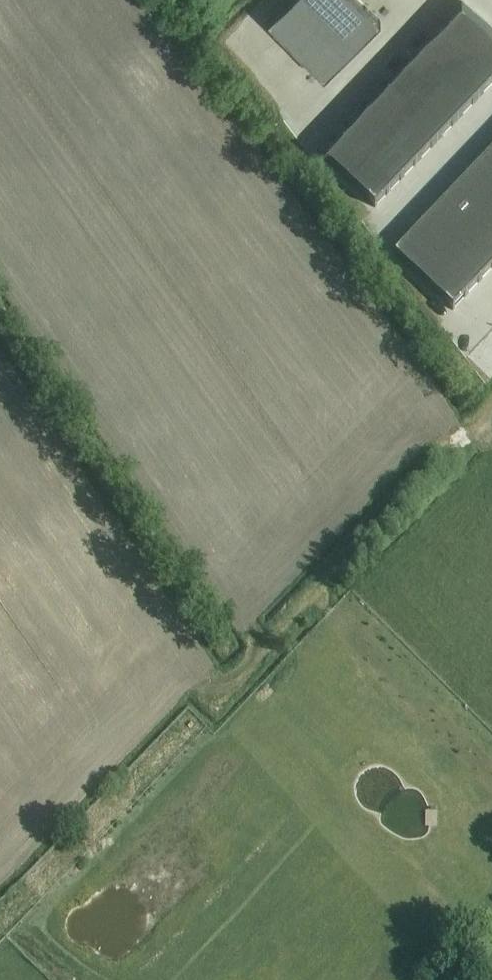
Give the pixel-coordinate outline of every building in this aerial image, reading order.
[(268,20),(324,77),(381,21),(360,0),(288,0),(268,20)] [(489,29),(461,1),(439,25),(468,52),(489,29)] [(468,52),(439,25),(417,47),(446,75),(468,52)] [(489,29),(468,52),(491,75),(491,31),(489,29)] [(446,75),(417,47),(395,70),(424,98),(446,75)] [(468,52),(446,75),(474,102),(491,84),(491,75),(468,52)] [(424,98),(395,70),(373,94),(402,121),(424,98)] [(453,125),(474,102),(446,75),(424,98),(453,125)] [(402,121),(373,94),(351,117),(380,145),(402,121)] [(430,149),(453,125),(424,98),(402,121),(430,149)] [(380,145),(351,117),(340,129),(369,156),(380,145)] [(408,172),(430,149),(402,121),(380,145),(408,172)] [(369,156),(340,129),(329,140),(357,168),(369,156)] [(357,168),(329,140),(318,152),(347,179),(357,168)] [(398,183),(408,172),(380,145),(369,156),(398,183)] [(472,174),(491,193),(491,153),(472,174)] [(386,195),(398,183),(369,156),(357,168),(386,195)] [(375,207),(386,195),(357,168),(347,179),(375,207)] [(472,174),(450,197),(479,225),(491,211),(491,193),(472,174)] [(479,225),(450,197),(427,220),(457,248),(479,225)] [(479,225),(491,237),(491,211),(479,225)] [(457,248),(427,220),(417,232),(446,259),(457,248)] [(491,268),(491,237),(479,225),(457,248),(485,275),(491,268)] [(446,259),(417,232),(406,243),(434,271),(446,259)] [(434,271),(406,243),(394,255),(424,282),(434,271)] [(475,287),(485,275),(457,248),(446,259),(475,287)] [(463,298),(475,287),(446,259),(434,271),(463,298)] [(452,310),(463,298),(434,271),(424,282),(452,310)] [(482,345),(491,354),(491,335),(482,345)] [(469,359),(491,381),(491,354),(482,345),(469,359)] [(434,970),(443,979),(459,979),(441,962),(434,970)]
